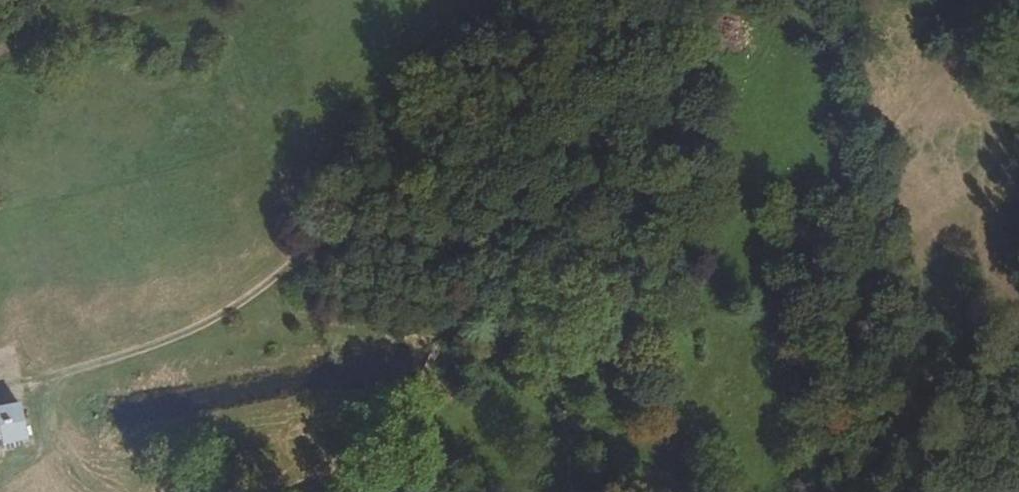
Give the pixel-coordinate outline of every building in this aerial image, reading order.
[(24,439),(19,404),(0,407),(0,442),(24,439)]
